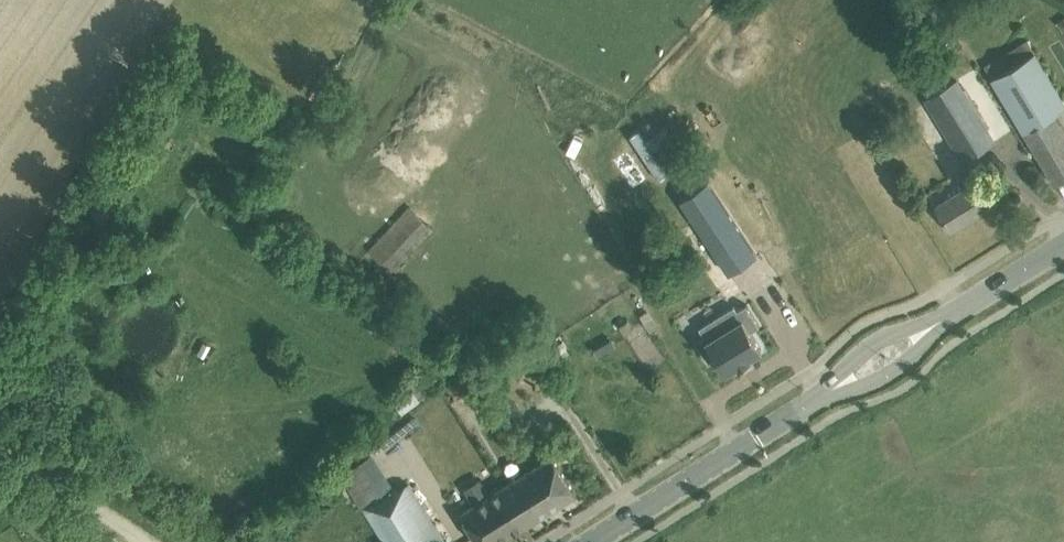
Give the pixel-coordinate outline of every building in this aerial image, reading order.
[(1028,39),(985,65),(992,77),(1036,51),(1028,39)] [(992,77),(1055,183),(1063,177),(1063,128),(1055,112),(1063,106),(1063,99),(1036,51),(992,77)] [(996,140),(958,77),(924,97),(963,160),(996,140)] [(974,187),(980,184),(971,169),(959,175),(964,184),(934,202),(952,230),(987,209),(974,187)] [(757,253),(709,180),(680,199),(729,272),(757,253)] [(368,247),(388,266),(428,222),(409,204),(368,247)] [(734,305),(700,326),(706,335),(696,341),(709,361),(718,355),(727,369),(762,348),(750,329),(758,324),(746,304),(737,310),(734,305)] [(410,387),(392,394),(398,410),(416,402),(410,387)] [(341,472),(385,541),(447,541),(410,482),(397,490),(373,452),(341,472)] [(503,486),(504,486),(527,524),(577,493),(552,453),(519,474),(503,486)] [(504,486),(463,513),(482,541),(499,541),(527,524),(504,486)]
